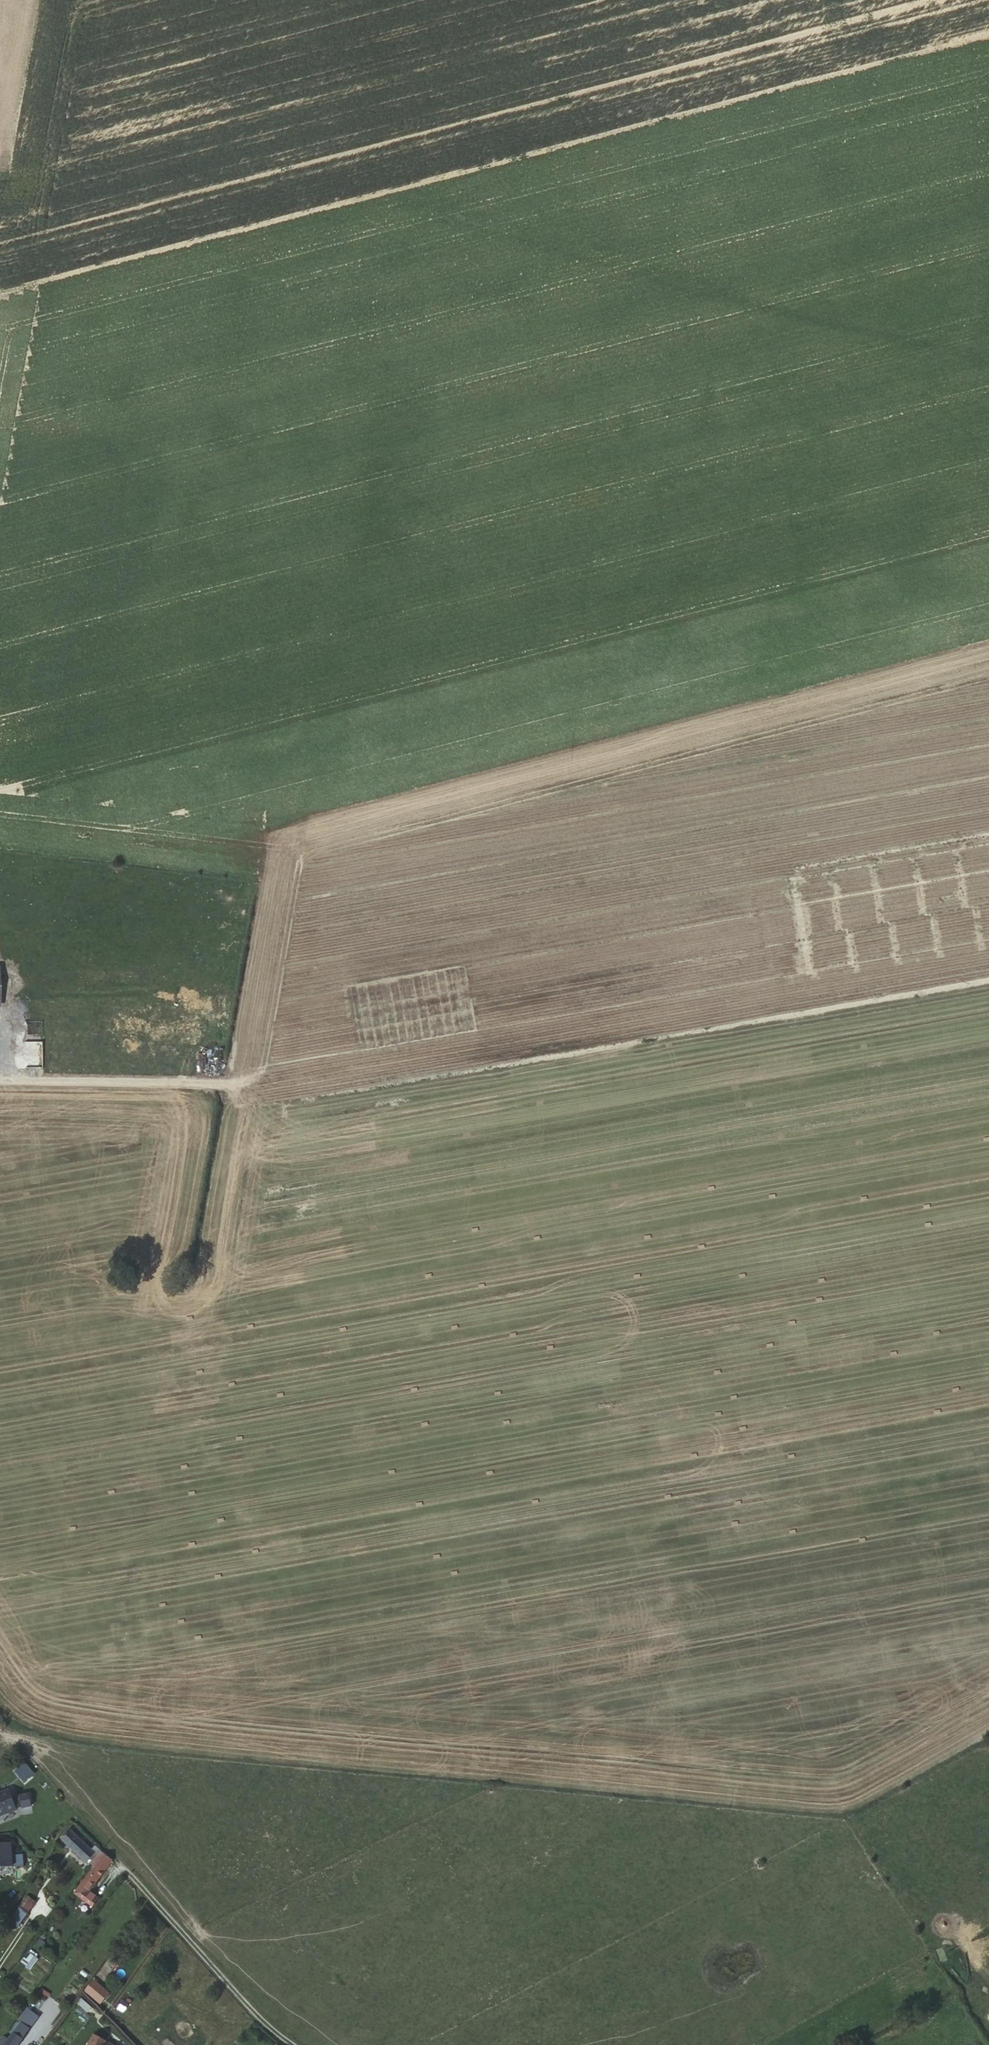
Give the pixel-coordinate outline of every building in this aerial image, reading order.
[(24,1782),(35,1773),(24,1760),(13,1769),(24,1782)] [(8,1795),(0,1797),(0,1820),(15,1815),(8,1795)] [(100,1854),(93,1847),(89,1851),(70,1830),(62,1840),(90,1867),(100,1854)] [(13,1868),(11,1843),(0,1844),(0,1868),(13,1868)] [(100,1854),(90,1867),(93,1871),(97,1866),(105,1873),(111,1866),(100,1854)] [(97,1866),(93,1871),(73,1895),(82,1904),(89,1895),(105,1873),(97,1866)] [(89,1895),(82,1904),(89,1911),(96,1903),(89,1895)] [(14,1934),(30,1910),(23,1904),(6,1927),(14,1934)] [(39,1934),(34,1941),(42,1947),(47,1940),(39,1934)] [(33,1962),(26,1957),(18,1967),(24,1973),(33,1962)] [(58,1974),(54,1970),(39,1989),(44,1992),(58,1974)] [(109,1995),(95,1980),(86,1990),(101,2005),(109,1995)] [(35,2018),(23,2009),(13,2021),(24,2030),(25,2031),(35,2018)] [(13,2021),(7,2029),(10,2032),(3,2040),(0,2038),(0,2044),(12,2044),(24,2030),(13,2021)]
